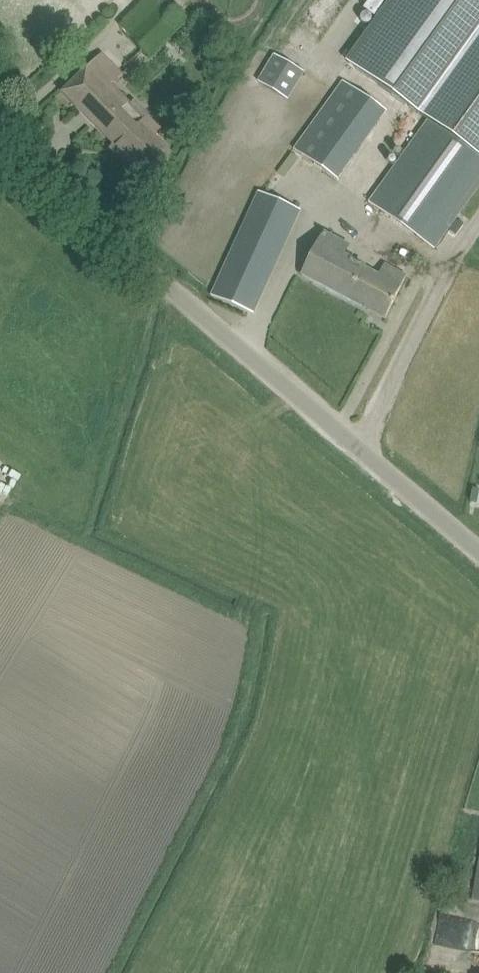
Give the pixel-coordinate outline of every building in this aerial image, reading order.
[(348,63),(431,122),(478,157),(478,0),(394,0),(348,63)] [(286,98),(303,71),(276,55),(259,82),(286,98)] [(147,177),(162,163),(169,156),(153,139),(157,134),(112,89),(122,79),(99,56),(63,92),(147,177)] [(379,123),(387,112),(344,81),(336,92),(295,149),(338,180),(348,166),(325,149),(356,106),(379,123)] [(371,204),(435,251),(478,190),(478,157),(431,122),(371,204)] [(253,314),(298,213),(300,208),(258,190),(212,295),(253,314)] [(350,298),(364,272),(343,260),(351,245),(325,231),(303,273),(350,298)] [(387,317),(406,279),(408,275),(386,263),(378,279),(364,272),(350,298),(387,317)] [(450,918),(451,945),(471,944),(470,918),(450,918)]
